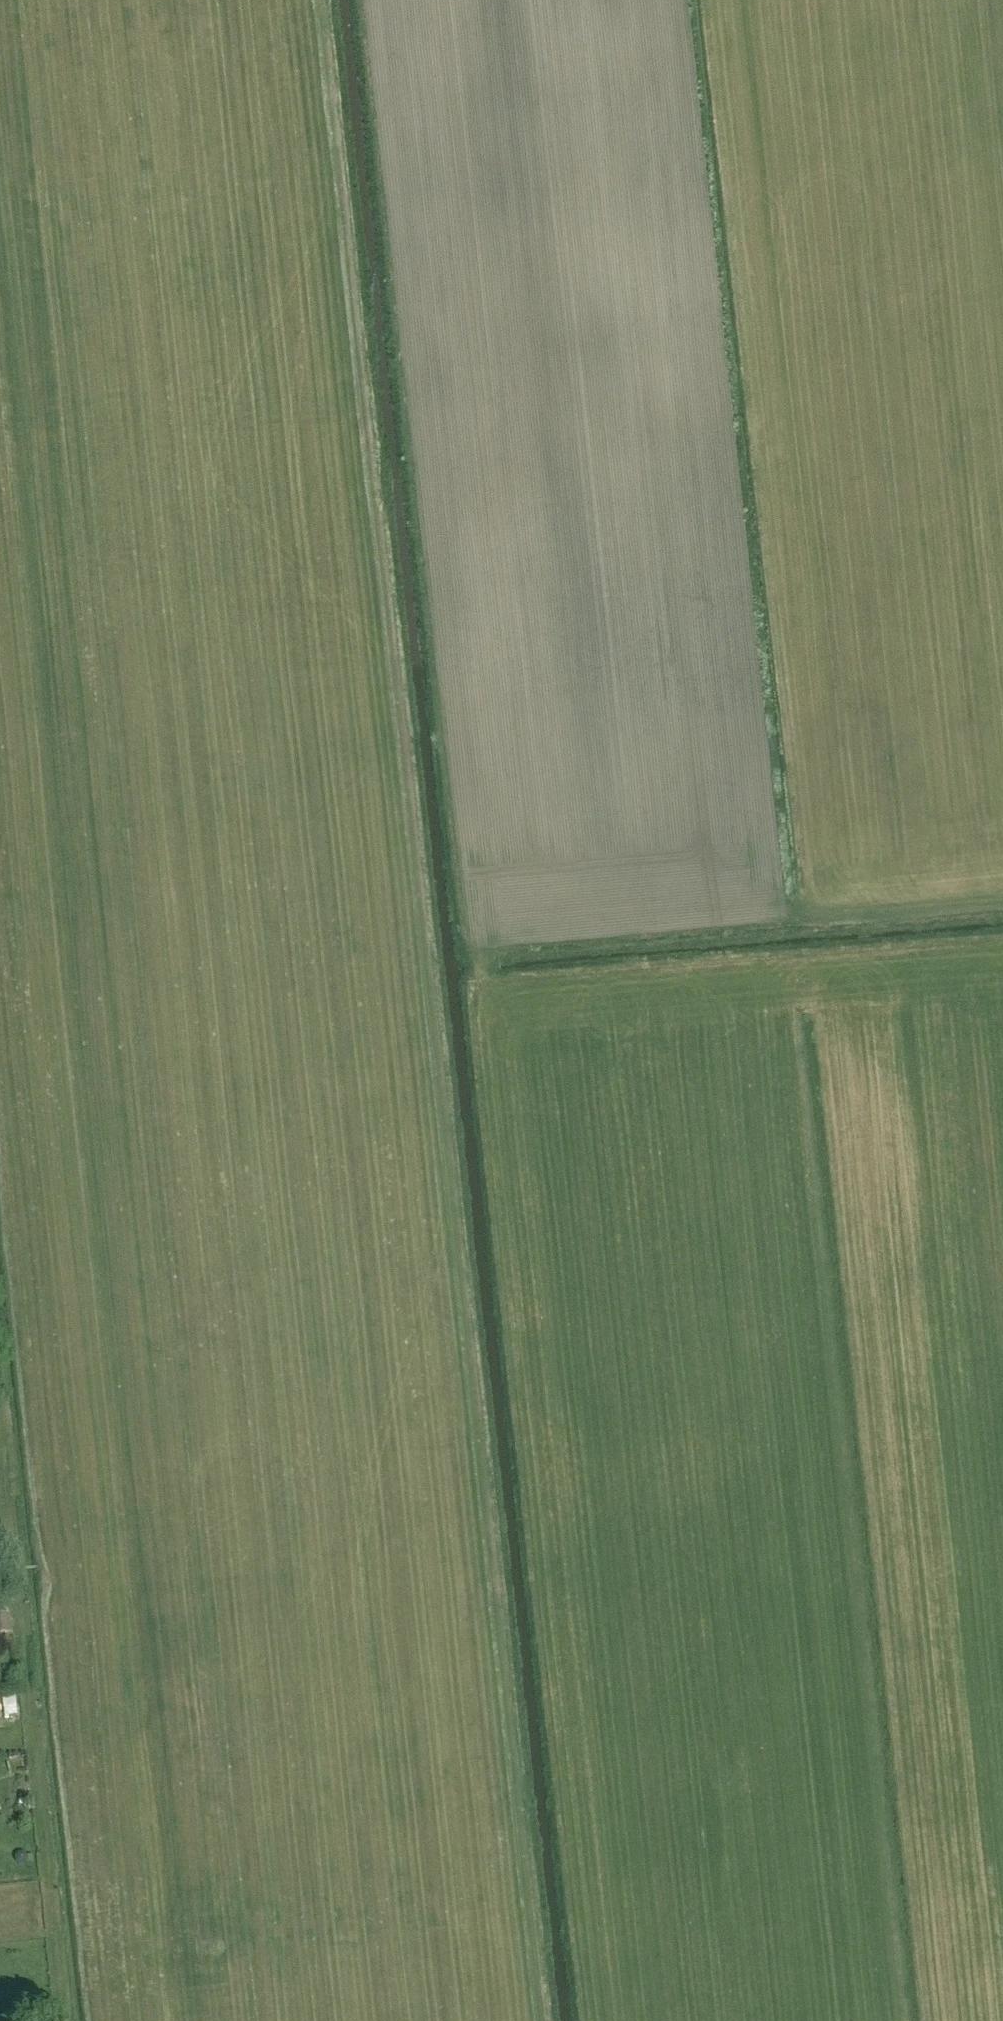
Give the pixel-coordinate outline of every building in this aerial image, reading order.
[(0,1614),(2,1635),(12,1634),(10,1613),(0,1614)] [(0,1699),(0,1714),(1,1714),(0,1709),(3,1709),(4,1717),(14,1717),(13,1708),(17,1708),(16,1697),(0,1699)]
